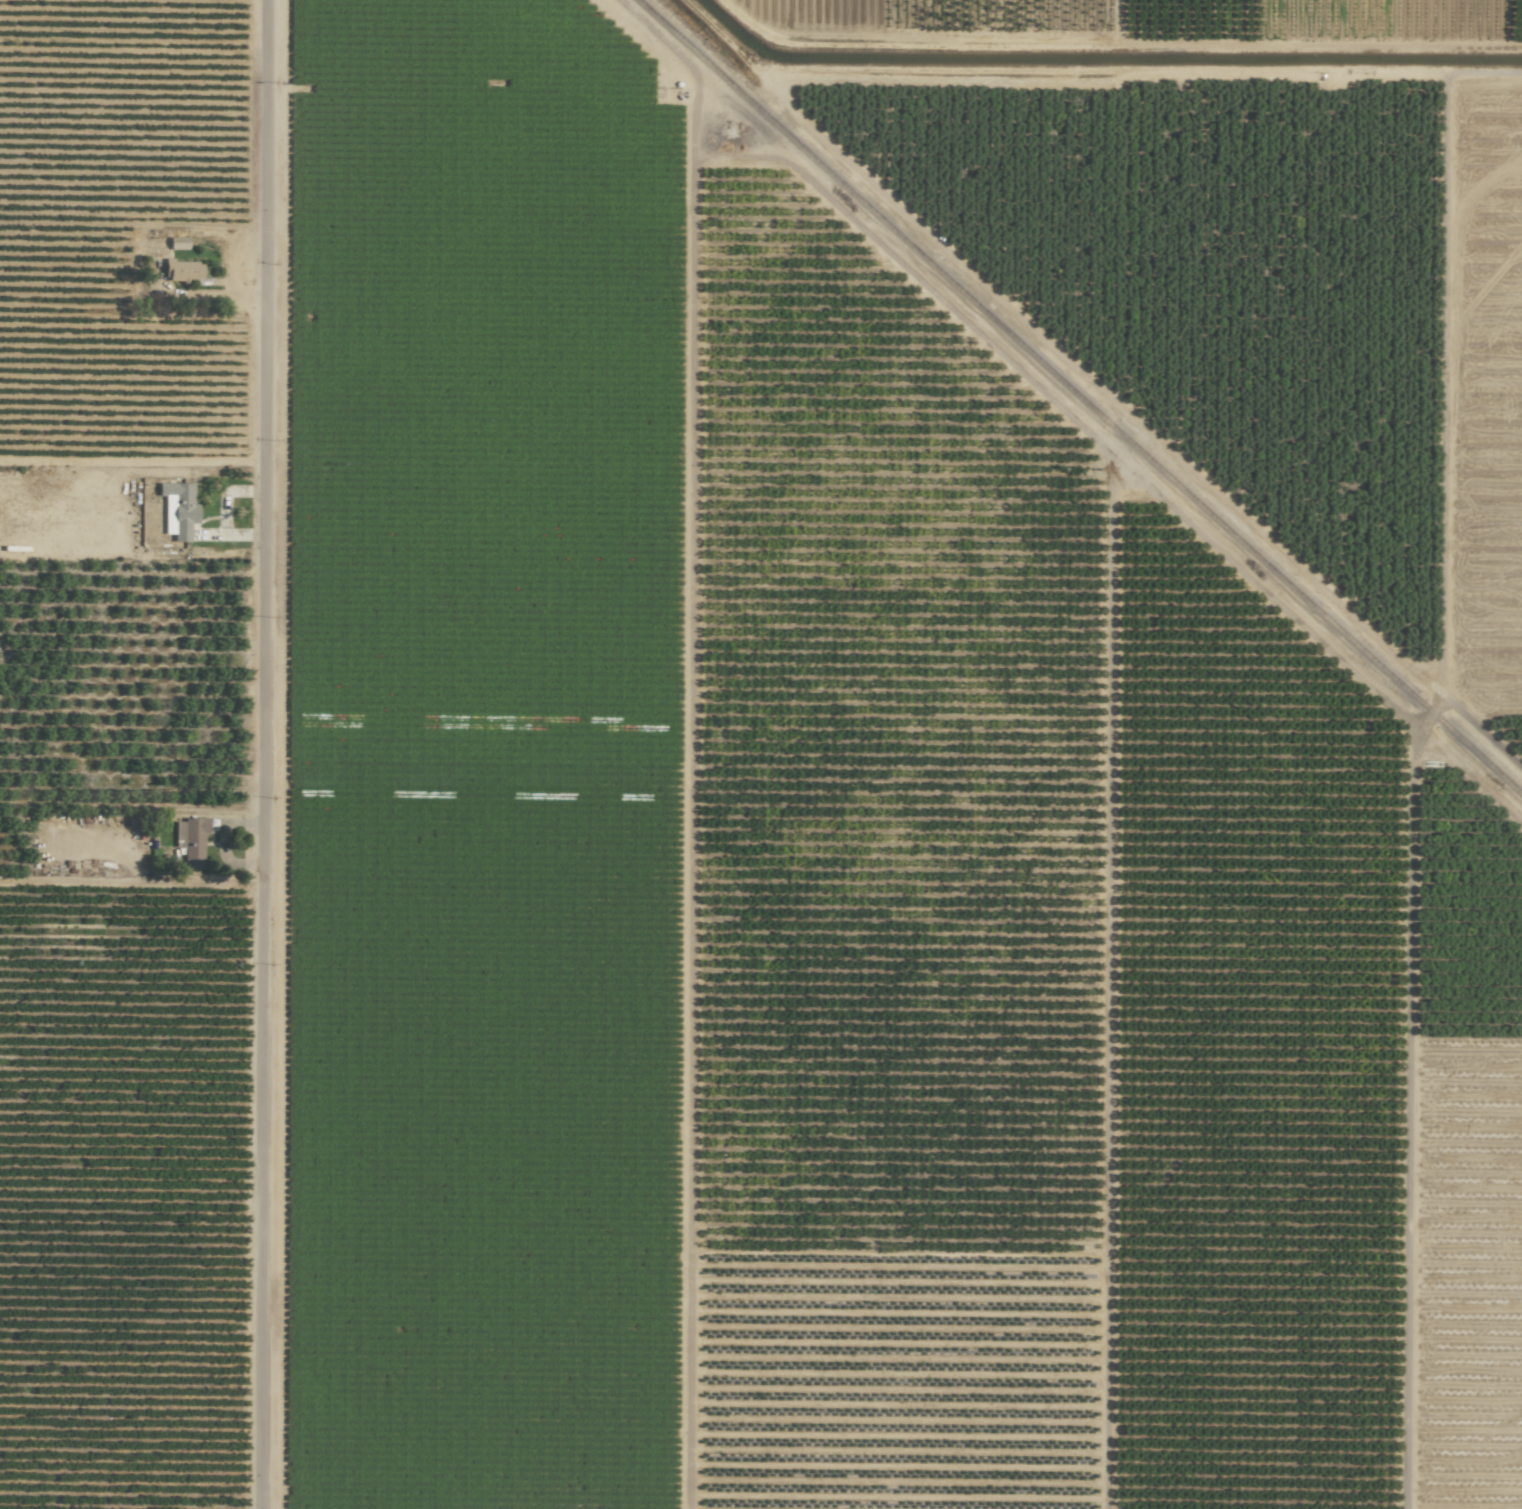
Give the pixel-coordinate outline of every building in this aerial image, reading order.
[(169,250),(187,250),(187,238),(169,238),(169,250)] [(201,281),(201,262),(164,262),(164,281),(201,281)] [(164,534),(173,534),(173,542),(190,542),(189,524),(197,524),(197,505),(192,505),(192,483),(158,484),(158,497),(164,497),(164,534)] [(175,847),(183,847),(184,867),(204,867),(203,819),(174,820),(175,847)]
